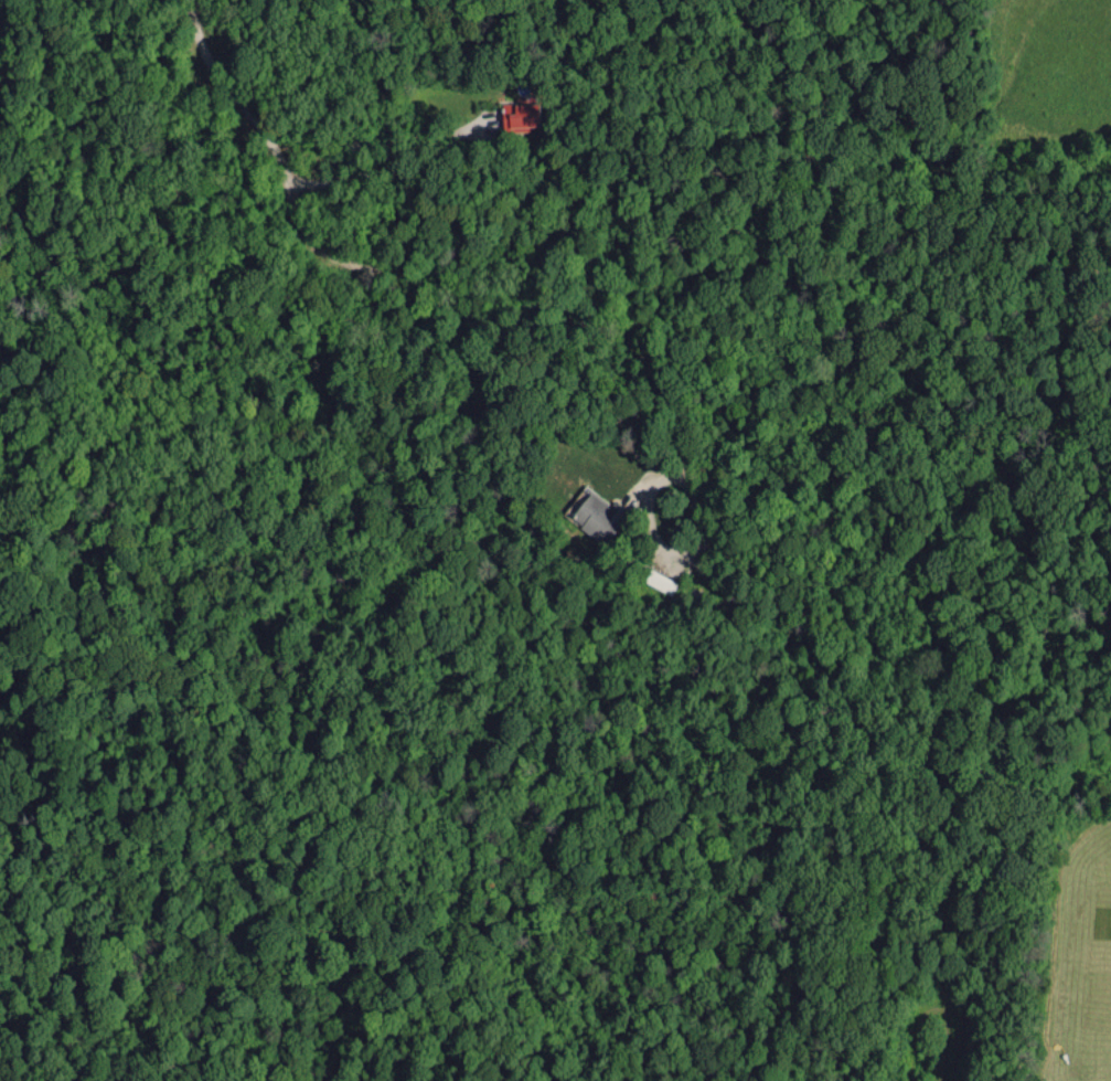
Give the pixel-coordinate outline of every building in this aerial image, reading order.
[(540,128),(539,102),(513,103),(513,102),(502,103),(504,130),(540,128)] [(605,544),(629,512),(614,500),(610,506),(590,491),(570,518),(605,544)]
